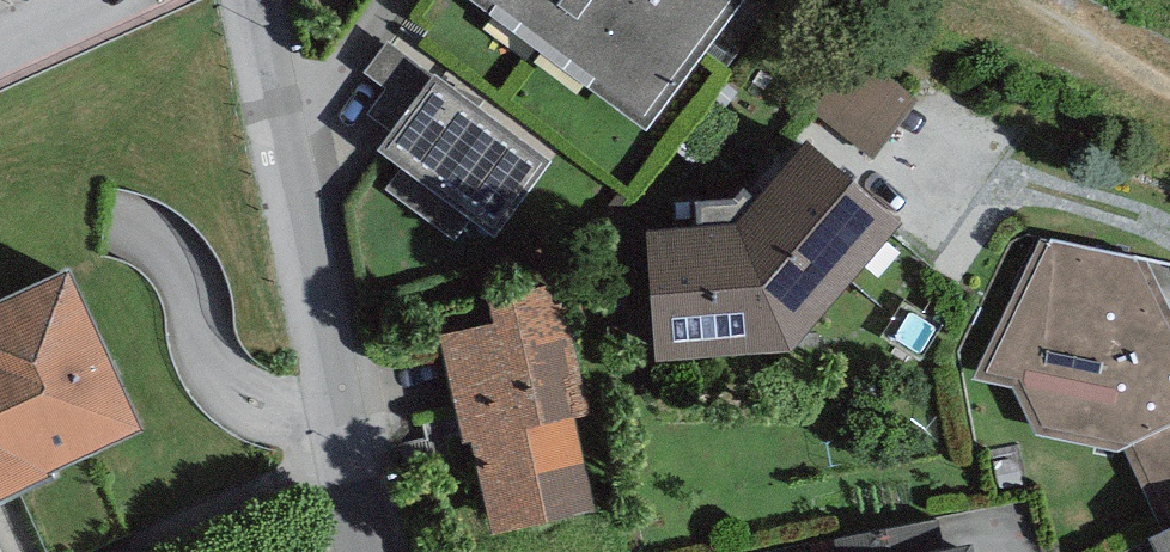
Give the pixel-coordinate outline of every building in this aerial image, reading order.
[(648,123),(735,0),(483,0),(648,123)] [(407,104),(431,72),(388,38),(363,71),(407,104)] [(917,97),(856,52),(812,112),(873,156),(917,97)] [(552,155),(435,68),(431,72),(407,104),(378,143),(404,162),(386,185),(454,236),(471,214),(495,231),(552,155)] [(735,216),(647,224),(655,355),(790,346),(901,213),(807,133),(735,216)] [(1039,235),(973,375),(1013,382),(1037,432),(1118,448),(1123,445),(1169,423),(1169,304),(1148,257),(1051,235),(1048,239),(1039,235)] [(47,463),(45,458),(146,411),(72,252),(0,285),(0,485),(47,463)] [(558,274),(486,291),(492,318),(438,331),(464,440),(471,438),(492,531),(595,507),(574,413),(589,410),(558,274)] [(1123,445),(1161,525),(1169,521),(1169,423),(1123,445)] [(1149,532),(1159,551),(1169,551),(1169,521),(1161,525),(1149,532)] [(902,551),(975,551),(972,539),(902,551)]
